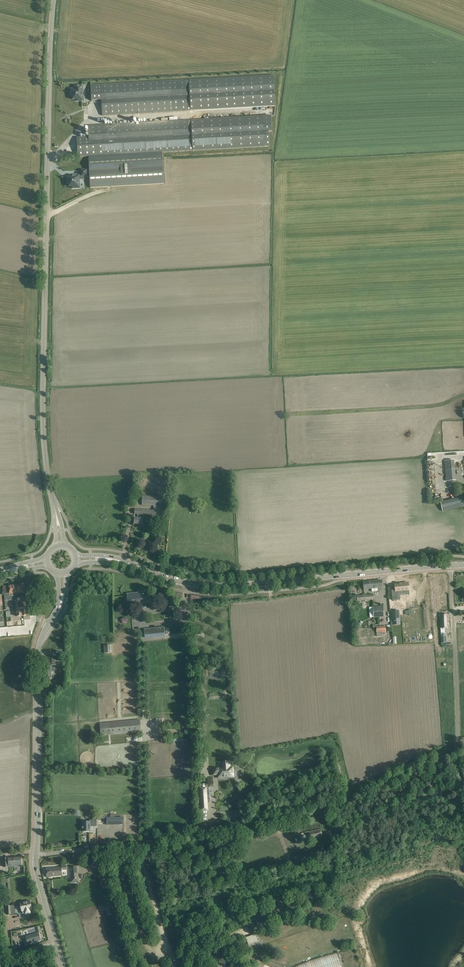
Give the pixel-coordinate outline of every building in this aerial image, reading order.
[(92,101),(102,101),(102,116),(263,107),(275,106),(273,75),(186,80),(91,85),(92,101)] [(83,97),(82,86),(75,86),(75,89),(70,89),(71,95),(72,95),(73,100),(77,99),(77,101),(82,101),(82,96),(83,95),(83,97)] [(89,137),(77,138),(78,157),(190,151),(265,147),(270,147),(269,132),(273,132),(272,116),(264,116),(89,125),(89,137)] [(162,153),(89,157),(91,188),(164,184),(162,153)] [(79,176),(70,176),(70,178),(68,179),(67,180),(67,184),(69,184),(69,187),(72,186),(72,188),(80,188),(79,180),(84,179),(84,176),(81,176),(79,176)] [(456,480),(454,460),(444,461),(446,479),(445,479),(445,481),(456,480)] [(143,496),(142,505),(154,506),(159,506),(159,511),(162,511),(162,506),(163,506),(163,501),(164,497),(148,496),(143,496)] [(440,508),(463,506),(463,496),(460,497),(440,499),(440,508)] [(134,518),(134,524),(143,525),(143,519),(143,515),(162,516),(162,511),(159,511),(154,511),(135,510),(134,514),(137,514),(137,518),(134,518)] [(372,588),(372,592),(378,591),(382,591),(381,587),(382,587),(382,585),(382,580),(363,582),(364,587),(364,589),(372,588)] [(435,590),(431,590),(432,598),(440,597),(440,598),(445,597),(445,591),(445,582),(435,583),(435,590)] [(27,616),(27,604),(26,599),(26,595),(25,595),(25,593),(26,593),(25,592),(28,592),(28,584),(25,584),(24,583),(20,584),(19,585),(3,586),(5,601),(14,600),(14,594),(15,594),(16,600),(16,605),(17,616),(27,616)] [(395,584),(395,589),(396,597),(393,597),(392,597),(392,600),(400,600),(400,596),(399,593),(403,592),(403,593),(409,593),(409,595),(408,583),(402,583),(397,584),(395,584)] [(145,600),(144,593),(127,594),(128,602),(135,601),(136,604),(135,604),(135,607),(139,607),(138,604),(141,604),(141,607),(145,606),(145,603),(144,600),(145,600)] [(384,617),(384,606),(373,607),(373,618),(384,617)] [(395,611),(391,611),(392,614),(392,621),(400,620),(399,610),(395,611)] [(447,614),(439,614),(441,628),(448,628),(447,619),(448,618),(447,614)] [(165,636),(164,627),(144,629),(145,639),(165,636)] [(112,653),(112,645),(104,646),(104,654),(112,653)] [(55,657),(49,657),(49,665),(55,666),(60,666),(60,657),(55,657)] [(50,667),(45,667),(45,678),(51,678),(51,672),(55,672),(55,667),(50,667)] [(141,732),(140,719),(100,723),(101,736),(141,732)] [(218,768),(213,769),(213,775),(219,775),(219,778),(223,777),(223,775),(227,774),(227,777),(233,777),(233,769),(231,769),(230,769),(229,765),(223,766),(222,766),(223,768),(221,768),(221,770),(218,770),(218,768)] [(230,797),(223,798),(224,815),(231,815),(230,797)] [(107,825),(124,825),(124,817),(107,817),(107,818),(107,825)] [(97,818),(93,818),(93,820),(89,820),(89,822),(83,822),(83,832),(90,832),(90,827),(97,827),(97,818)] [(321,829),(305,832),(306,837),(309,836),(310,839),(322,836),(321,829)] [(305,854),(299,855),(300,858),(309,857),(307,850),(304,850),(305,854)] [(21,865),(21,857),(9,858),(3,858),(4,867),(8,867),(8,866),(21,865)] [(61,868),(46,868),(47,877),(51,877),(51,876),(60,876),(60,875),(62,875),(62,870),(67,870),(67,866),(61,866),(61,868)] [(79,882),(78,867),(70,868),(71,883),(79,882)] [(30,901),(20,904),(22,911),(25,911),(26,914),(30,912),(29,909),(32,909),(30,901)] [(115,913),(113,906),(105,908),(108,915),(115,913)] [(26,931),(14,934),(16,941),(22,940),(23,943),(28,942),(26,931)] [(39,932),(27,936),(29,943),(40,939),(39,936),(40,936),(39,932)] [(246,937),(248,945),(259,941),(256,934),(246,937)] [(338,952),(337,952),(293,966),(343,966),(338,952)]
